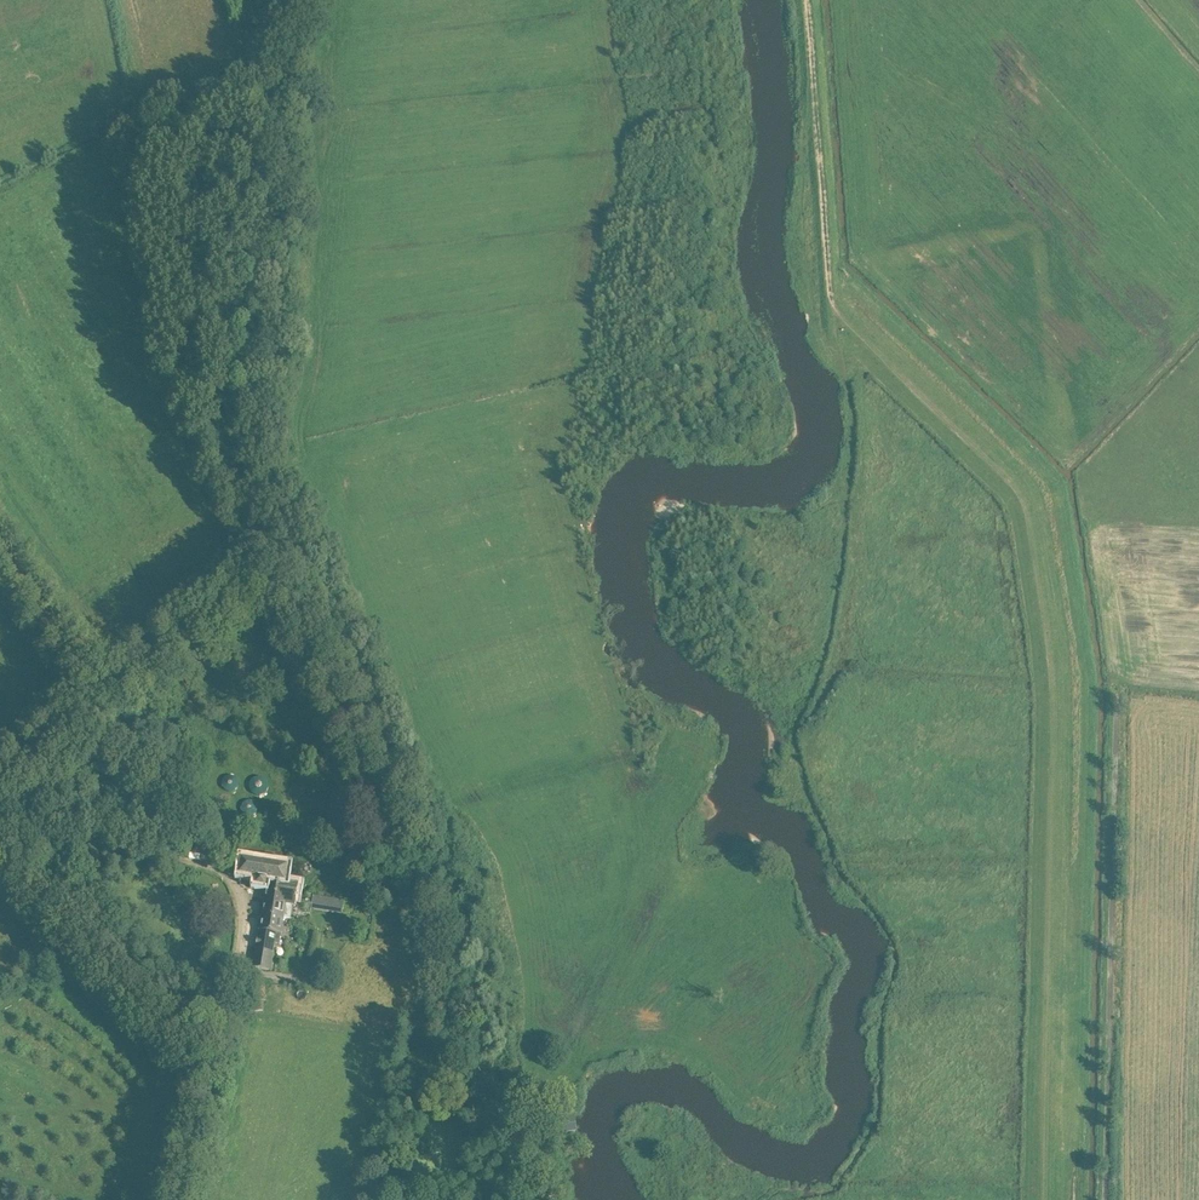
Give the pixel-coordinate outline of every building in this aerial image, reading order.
[(287,867),(261,863),(242,860),(240,875),(257,878),(256,885),(266,887),(266,886),(279,888),(278,899),(296,902),(299,883),(285,881),(287,867)] [(266,886),(266,887),(262,914),(284,917),(286,904),(311,908),(312,906),(341,911),(341,909),(296,902),(278,899),(279,888),(266,886)] [(272,957),(274,943),(280,944),(284,917),(262,914),(253,967),(270,970),(270,968),(278,969),(280,959),(272,957)]
